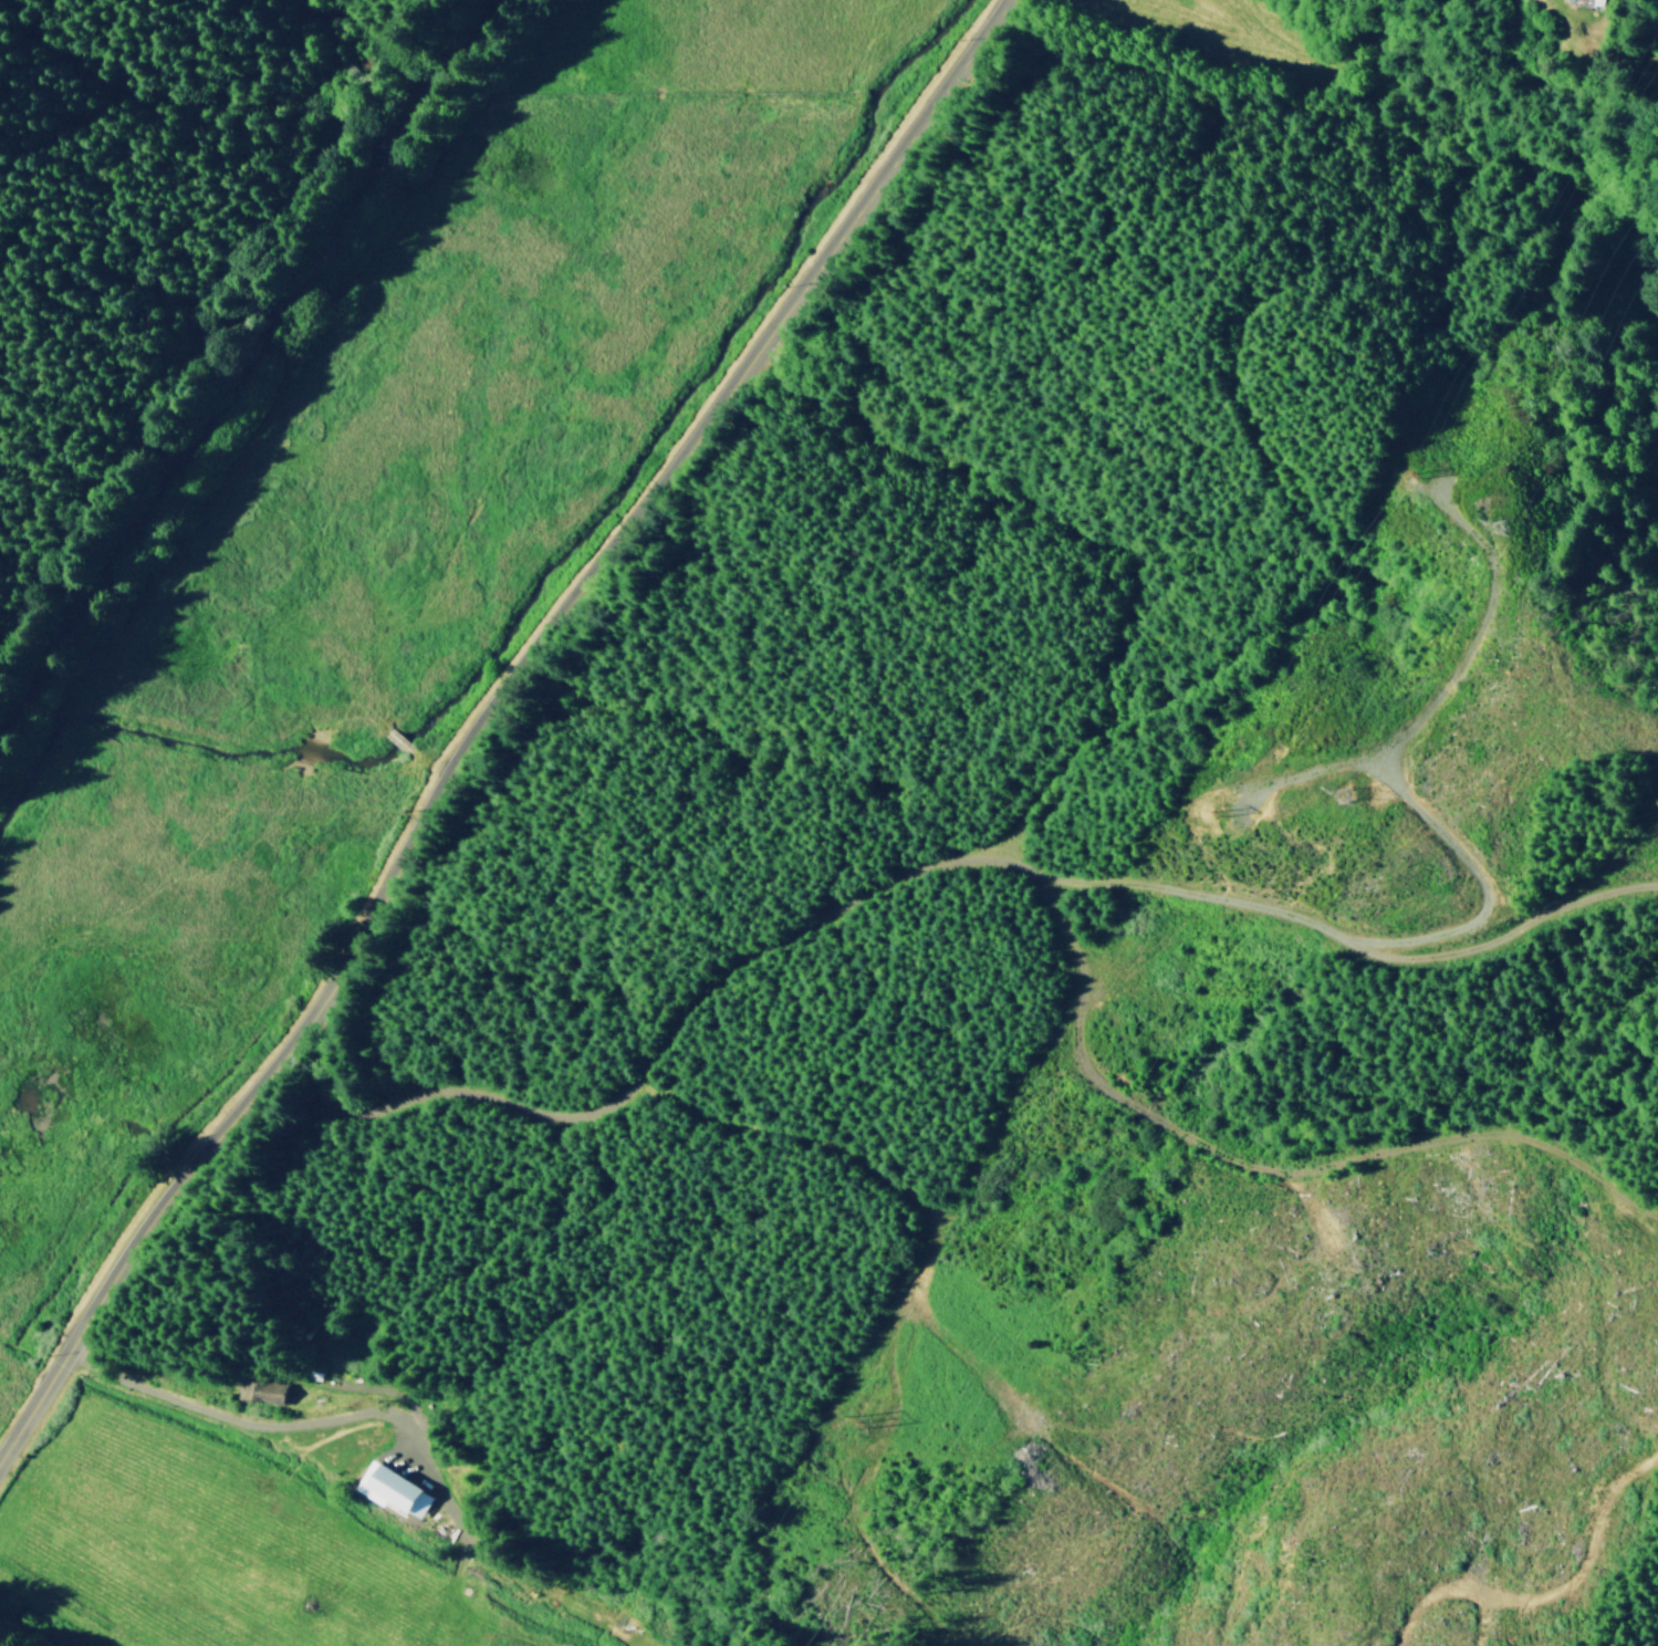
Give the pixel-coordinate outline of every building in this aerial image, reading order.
[(238,1401),(284,1402),(284,1381),(239,1380),(238,1401)] [(419,1518),(434,1494),(374,1458),(356,1489),(402,1516),(406,1510),(419,1518)]
